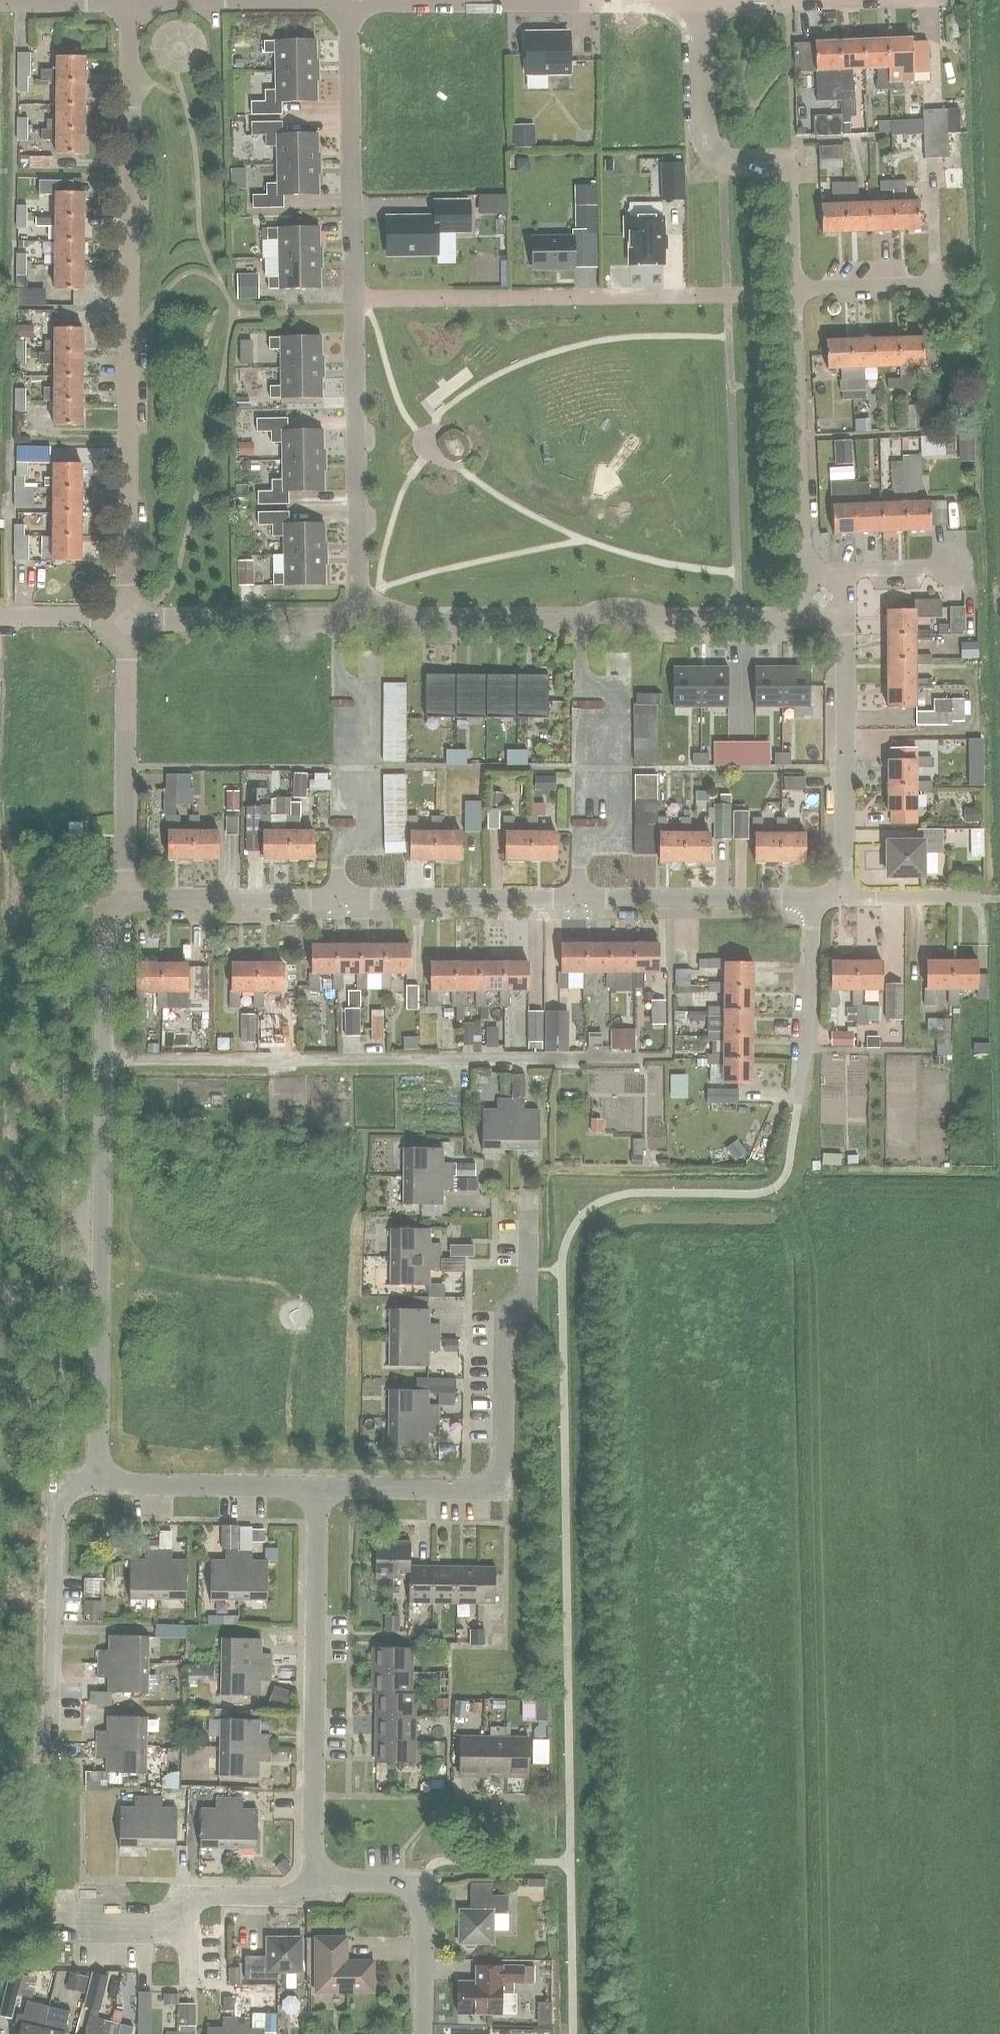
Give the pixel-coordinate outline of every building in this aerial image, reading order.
[(569,35),(526,35),(526,73),(569,73),(569,35)] [(927,43),(923,43),(912,43),(912,40),(888,41),(890,91),(902,90),(902,82),(928,81),(927,43)] [(316,41),(264,42),(264,54),(275,54),(276,72),(317,72),(316,41)] [(877,91),(890,91),(888,41),(863,42),(864,70),(876,69),(877,91)] [(853,82),(852,70),(864,70),(863,42),(839,43),(841,99),(842,100),(855,100),(854,82),(853,82)] [(830,100),(841,99),(839,43),(815,44),(795,44),(796,71),(816,70),(817,87),(830,87),(830,100)] [(31,78),(31,54),(19,54),(19,93),(29,93),(29,78),(31,78)] [(41,70),(41,82),(57,82),(85,82),(85,58),(57,58),(57,70),(41,70)] [(265,102),(251,103),(251,116),(282,115),(282,103),(317,102),(317,72),(276,72),(276,91),(265,91),(265,102)] [(57,82),(57,107),(85,107),(85,82),(57,82)] [(48,120),(48,130),(48,131),(85,131),(85,107),(57,107),(57,120),(48,120)] [(924,134),(946,133),(946,109),(923,110),(923,120),(924,134)] [(946,109),(946,134),(959,134),(958,109),(946,109)] [(18,131),(28,131),(28,126),(28,119),(18,119),(18,131)] [(893,138),(924,137),(923,120),(892,121),(893,138)] [(282,123),(251,123),(252,136),(266,136),(266,147),(277,147),(277,166),(318,165),(318,135),(282,136),(282,123)] [(851,123),(843,124),(843,134),(851,134),(851,123)] [(517,149),(537,148),(536,126),(516,127),(517,149)] [(42,130),(42,141),(56,142),(56,155),(84,155),(85,131),(48,131),(48,130),(42,130)] [(28,133),(28,131),(18,131),(18,142),(28,142),(28,133)] [(924,160),(947,159),(947,153),(946,134),(946,133),(924,134),(924,137),(924,149),(924,160)] [(843,147),(818,147),(819,160),(842,159),(843,159),(843,147)] [(53,158),(29,158),(29,170),(53,170),(53,158)] [(819,163),(819,169),(842,169),(843,169),(843,159),(842,159),(819,160),(819,163)] [(517,160),(517,172),(525,172),(530,168),(530,160),(517,160)] [(604,161),(604,171),(613,172),(613,161),(604,161)] [(267,196),(253,196),(253,209),(284,209),(284,196),(319,195),(318,165),(277,166),(278,184),(267,184),(267,196)] [(684,165),(662,165),(662,179),(684,179),(684,165)] [(245,177),(245,169),(231,169),(231,177),(245,177)] [(880,192),(894,192),(893,181),(880,182),(880,192)] [(906,181),(893,181),(894,192),(906,191),(907,191),(906,181)] [(56,218),(84,218),(84,194),(73,194),(73,182),(39,182),(39,196),(42,196),(42,203),(56,203),(56,206),(47,206),(47,217),(56,217),(56,218)] [(844,184),(845,194),(859,193),(859,183),(844,184)] [(833,184),(833,194),(845,194),(844,184),(833,184)] [(906,203),(906,191),(894,192),(894,203),(895,232),(919,231),(918,203),(906,203)] [(871,232),(870,204),(860,205),(859,193),(845,194),(846,233),(871,232)] [(834,206),(821,206),(822,234),(846,233),(845,194),(833,194),(834,206)] [(471,233),(470,203),(436,204),(437,220),(417,220),(417,222),(405,223),(405,221),(388,221),(389,257),(394,257),(396,259),(404,259),(406,257),(439,256),(439,234),(471,233)] [(871,232),(895,232),(894,203),(870,204),(871,232)] [(573,231),(573,236),(575,236),(575,254),(583,254),(583,267),(597,267),(597,257),(597,234),(597,206),(576,206),(576,231),(573,231)] [(18,219),(27,219),(27,213),(27,207),(18,207),(18,219)] [(56,227),(56,242),(84,242),(84,218),(56,218),(35,218),(35,227),(56,227)] [(625,219),(625,238),(630,238),(630,266),(664,266),(663,218),(662,218),(629,219),(625,219)] [(18,231),(27,231),(27,221),(27,219),(18,219),(18,231)] [(319,228),(267,229),(268,241),(279,241),(279,260),(320,259),(319,228)] [(533,240),(533,269),(574,269),(574,239),(533,240)] [(56,242),(56,266),(84,267),(84,242),(56,242)] [(18,255),(18,267),(27,267),(27,261),(27,255),(18,255)] [(279,278),(268,278),(268,290),(321,289),(320,259),(279,260),(279,278)] [(56,266),(55,291),(83,291),(84,267),(56,266)] [(18,278),(27,278),(27,269),(27,267),(18,267),(18,278)] [(259,297),(259,277),(238,278),(238,298),(259,297)] [(18,278),(18,289),(27,289),(27,278),(18,278)] [(34,326),(18,326),(18,339),(34,339),(34,326)] [(46,353),(45,353),(83,354),(83,329),(55,329),(55,341),(45,341),(46,353)] [(321,338),(269,339),(270,350),(281,350),(281,368),(322,368),(321,338)] [(899,339),(875,340),(876,368),(900,367),(899,339)] [(899,339),(900,367),(907,367),(907,385),(921,385),(920,367),(925,367),(924,339),(899,339)] [(875,340),(850,341),(852,392),(867,392),(866,369),(876,368),(875,340)] [(843,392),(852,392),(850,341),(826,342),(827,370),(842,370),(843,392)] [(26,342),(16,342),(16,354),(26,354),(26,349),(26,342)] [(239,344),(239,353),(252,354),(252,344),(239,344)] [(46,353),(39,353),(39,365),(55,365),(55,378),(83,378),(83,354),(45,353),(46,353)] [(26,354),(16,354),(16,365),(26,365),(26,358),(26,354)] [(281,387),(270,387),(270,399),(322,398),(322,368),(281,368),(281,387)] [(82,402),(83,378),(55,378),(55,388),(44,388),(44,402),(48,402),(82,402)] [(898,390),(898,380),(887,380),(887,390),(898,390)] [(16,402),(26,402),(26,396),(26,390),(16,390),(16,402)] [(249,398),(237,398),(237,408),(249,408),(249,398)] [(26,405),(26,402),(16,402),(16,413),(26,413),(26,405)] [(54,411),(54,426),(82,427),(82,402),(48,402),(48,411),(54,411)] [(926,407),(908,408),(909,432),(927,431),(926,407)] [(288,419),(257,420),(257,433),(271,433),(271,444),(282,444),(282,462),(324,461),(323,431),(288,432),(288,419)] [(870,419),(855,420),(855,432),(871,431),(870,419)] [(438,450),(443,459),(453,463),(464,459),(469,450),(467,439),(459,432),(448,432),(439,439),(438,450)] [(944,437),(921,438),(922,458),(945,456),(944,437)] [(974,437),(959,437),(959,454),(974,453),(974,437)] [(851,441),(835,442),(836,453),(852,452),(851,441)] [(238,443),(238,456),(251,456),(251,443),(238,443)] [(51,447),(17,447),(17,464),(50,464),(51,447)] [(272,492),(258,492),(258,505),(289,505),(289,492),(324,492),(324,461),(282,462),(283,481),(272,481),(272,492)] [(917,461),(904,462),(907,532),(931,531),(930,503),(918,503),(918,490),(917,461)] [(894,504),(881,505),(882,533),(907,532),(904,462),(891,462),(892,493),(894,492),(894,504)] [(43,478),(43,490),(54,490),(54,489),(82,489),(82,465),(54,465),(54,478),(43,478)] [(15,489),(25,489),(25,478),(15,478),(15,489)] [(834,535),(858,534),(856,483),(844,484),(845,506),(832,507),(834,535)] [(882,533),(881,505),(870,505),(869,483),(856,483),(858,534),(882,533)] [(15,510),(34,509),(34,489),(25,489),(15,489),(15,510)] [(54,490),(54,513),(82,514),(82,489),(54,489),(54,490)] [(54,513),(53,538),(81,538),(82,514),(54,513)] [(289,513),(258,513),(258,526),(272,526),(273,537),(284,537),(284,556),(325,555),(325,525),(289,526),(289,513)] [(24,538),(24,527),(15,526),(15,538),(24,538)] [(15,538),(15,562),(27,562),(27,538),(24,538),(15,538)] [(53,538),(53,562),(81,562),(81,538),(53,538)] [(284,574),(273,574),(274,586),(326,585),(325,555),(284,556),(284,574)] [(254,587),(253,561),(238,562),(239,587),(254,587)] [(915,636),(915,632),(915,619),(941,618),(941,601),(914,601),(914,611),(887,612),(887,636),(915,636)] [(949,632),(964,632),(964,609),(949,609),(949,632)] [(931,642),(931,636),(931,632),(915,632),(915,636),(887,636),(887,660),(916,660),(915,657),(915,642),(931,642)] [(977,643),(961,643),(961,660),(978,659),(977,643)] [(916,684),(916,681),(916,666),(931,666),(931,657),(915,657),(916,660),(887,660),(888,684),(916,684)] [(673,667),(673,707),(701,707),(701,667),(673,667)] [(701,667),(701,707),(728,707),(728,667),(701,667)] [(755,667),(755,707),(783,707),(783,667),(755,667)] [(783,667),(783,707),(810,707),(810,692),(810,667),(783,667)] [(458,713),(458,673),(428,673),(428,713),(458,713)] [(488,713),(488,673),(458,673),(458,713),(488,713)] [(519,713),(519,673),(488,673),(488,713),(519,713)] [(519,673),(519,713),(549,713),(549,673),(519,673)] [(932,690),(932,684),(932,681),(916,681),(916,684),(888,684),(888,709),(916,709),(916,690),(932,690)] [(384,695),(407,695),(407,684),(384,684),(384,695)] [(384,706),(407,706),(407,695),(384,695),(384,706)] [(656,706),(657,706),(657,695),(636,695),(636,706),(656,706)] [(951,727),(951,723),(951,701),(932,701),(932,713),(914,713),(915,727),(951,727)] [(964,701),(951,701),(951,723),(964,723),(964,701)] [(384,717),(407,717),(407,706),(384,706),(384,717)] [(634,718),(656,718),(656,706),(636,706),(634,706),(634,718)] [(407,717),(384,717),(384,728),(407,729),(407,717)] [(657,729),(656,718),(634,718),(634,729),(657,729)] [(407,740),(407,729),(384,728),(384,740),(407,740)] [(634,741),(657,740),(657,729),(634,729),(634,741)] [(384,751),(407,751),(407,740),(384,740),(384,751)] [(657,740),(634,741),(634,752),(657,752),(657,740)] [(728,743),(728,766),(741,766),(741,743),(728,743)] [(741,743),(741,766),(755,766),(755,744),(741,743)] [(916,787),(916,783),(916,769),(932,768),(932,759),(916,759),(917,750),(891,750),(891,762),(888,762),(888,787),(916,787)] [(407,751),(384,751),(384,762),(407,762),(407,751)] [(446,751),(446,765),(456,765),(456,751),(446,751)] [(456,751),(456,765),(467,765),(467,751),(456,751)] [(507,751),(507,766),(518,766),(518,751),(507,751)] [(518,751),(518,766),(527,766),(527,751),(518,751)] [(657,752),(634,752),(634,764),(657,763),(657,752)] [(692,754),(692,766),(701,766),(701,754),(692,754)] [(701,754),(701,766),(709,766),(709,754),(701,754)] [(774,766),(782,766),(782,754),(774,754),(774,766)] [(782,754),(782,766),(791,766),(791,754),(782,754)] [(307,774),(294,774),(294,783),(307,783),(307,774)] [(328,781),(328,774),(315,774),(314,781),(310,780),(310,790),(331,791),(331,781),(328,781)] [(384,787),(407,786),(406,775),(384,776),(384,787)] [(176,790),(190,790),(190,776),(166,776),(166,790),(176,790)] [(635,789),(657,789),(657,776),(635,776),(635,789)] [(534,791),(554,791),(554,779),(534,779),(534,791)] [(784,779),(784,791),(804,791),(804,779),(784,779)] [(932,793),(932,787),(932,783),(916,783),(916,787),(888,787),(888,812),(891,812),(891,824),(916,824),(916,793),(932,793)] [(385,798),(407,797),(407,786),(384,787),(385,798)] [(635,803),(657,803),(657,789),(635,789),(635,803)] [(193,790),(190,790),(176,790),(176,806),(193,806),(193,790)] [(226,813),(239,813),(239,793),(226,793),(226,813)] [(720,796),(719,806),(730,806),(730,796),(720,796)] [(385,809),(407,808),(407,797),(385,798),(385,809)] [(286,817),(291,817),(291,804),(291,799),(276,799),(276,817),(286,817)] [(295,803),(295,817),(303,817),(305,817),(305,803),(295,803)] [(482,834),(483,804),(465,803),(465,833),(482,834)] [(657,803),(635,803),(635,816),(657,816),(657,803)] [(730,806),(719,806),(713,806),(713,841),(729,841),(730,813),(730,806)] [(385,820),(408,819),(407,808),(385,809),(385,820)] [(964,809),(965,823),(980,823),(980,808),(964,809)] [(261,836),(262,809),(246,809),(246,836),(261,836)] [(418,810),(408,810),(409,833),(411,833),(411,861),(434,861),(435,833),(432,833),(417,833),(416,817),(414,817),(414,814),(418,814),(418,810)] [(500,810),(488,810),(488,831),(500,831),(500,810)] [(729,841),(745,841),(745,813),(730,813),(729,841)] [(193,860),(193,832),(190,832),(180,832),(180,816),(176,816),(166,816),(166,820),(166,833),(169,833),(169,860),(193,860)] [(190,816),(190,832),(193,832),(193,860),(219,860),(219,832),(199,832),(199,816),(190,816)] [(657,829),(657,818),(657,816),(635,816),(635,829),(657,829)] [(286,833),(286,817),(276,817),(262,817),(262,834),(264,834),(264,861),(289,861),(289,833),(286,833)] [(286,817),(286,833),(289,833),(289,861),(314,861),(314,833),(303,833),(303,817),(295,817),(291,817),(286,817)] [(432,817),(432,833),(435,833),(434,861),(461,861),(461,833),(441,833),(441,817),(432,817)] [(504,818),(504,835),(506,835),(506,862),(531,862),(531,834),(528,834),(513,834),(513,818),(504,818)] [(528,818),(528,834),(531,834),(531,862),(556,862),(556,834),(537,834),(537,818),(528,818)] [(684,835),(681,834),(666,834),(667,819),(657,818),(657,829),(657,835),(660,835),(660,862),(684,862),(684,835)] [(408,819),(385,820),(386,831),(408,831),(408,819)] [(681,819),(681,834),(684,835),(684,862),(710,863),(710,835),(690,835),(690,819),(681,819)] [(753,819),(753,836),(755,836),(755,863),(780,863),(780,835),(777,835),(762,835),(762,819),(753,819)] [(777,819),(777,835),(780,835),(780,863),(805,863),(805,835),(786,835),(787,819),(777,819)] [(635,842),(657,842),(657,835),(657,829),(635,829),(635,842)] [(918,830),(917,843),(888,843),(888,877),(923,877),(923,855),(943,854),(943,830),(918,830)] [(386,842),(408,842),(408,831),(386,831),(386,842)] [(408,842),(386,842),(385,842),(385,853),(409,853),(408,842)] [(635,856),(657,855),(657,842),(635,842),(635,856)] [(568,974),(583,974),(586,974),(586,945),(561,946),(561,973),(559,973),(559,990),(568,990),(568,974)] [(596,974),(607,973),(610,973),(610,945),(586,945),(586,974),(583,974),(583,998),(596,998),(596,974)] [(630,973),(631,973),(634,973),(634,945),(610,945),(610,973),(607,973),(607,990),(611,990),(616,990),(616,992),(630,992),(630,973)] [(631,990),(635,989),(640,989),(640,973),(659,973),(659,945),(634,945),(634,973),(631,973),(631,990)] [(319,975),(334,975),(337,975),(337,946),(312,947),(312,974),(310,974),(310,991),(319,991),(319,975)] [(343,975),(358,975),(361,975),(361,946),(337,946),(337,975),(334,975),(334,991),(343,991),(343,975)] [(367,975),(382,974),(385,974),(385,946),(361,946),(361,975),(358,975),(358,991),(367,991),(367,975)] [(382,991),(385,991),(391,991),(391,974),(410,974),(410,946),(385,946),(385,974),(382,974),(382,991)] [(699,960),(699,969),(724,970),(724,984),(724,987),(753,987),(753,963),(725,963),(725,960),(699,960)] [(829,991),(829,1007),(838,1007),(838,991),(853,991),(855,991),(855,963),(832,963),(831,991),(829,991)] [(853,991),(853,1007),(857,1007),(857,1008),(857,1022),(857,1024),(867,1024),(867,1022),(867,1010),(867,1006),(862,1006),(861,991),(865,991),(878,991),(883,991),(883,963),(855,963),(855,991),(853,991)] [(925,990),(925,1007),(934,1007),(934,991),(949,991),(952,991),(951,963),(927,963),(927,989),(925,990)] [(952,991),(949,991),(949,1007),(953,1007),(958,1007),(958,991),(977,991),(977,963),(951,963),(952,991)] [(438,992),(452,992),(456,992),(455,964),(431,964),(431,992),(428,992),(428,1009),(438,1008),(438,992)] [(461,992),(476,992),(480,992),(479,964),(455,964),(456,992),(452,992),(452,1008),(462,1008),(461,992)] [(486,992),(500,992),(504,992),(503,964),(479,964),(480,992),(476,992),(476,1008),(486,1008),(486,992)] [(500,1008),(504,1008),(510,1008),(509,992),(528,992),(528,964),(503,964),(504,992),(500,992),(500,1008)] [(135,993),(134,1009),(136,1009),(144,1009),(144,993),(158,993),(161,993),(161,965),(137,965),(137,993),(135,993)] [(161,993),(158,993),(158,1009),(168,1009),(168,993),(187,993),(187,965),(161,965),(161,993)] [(232,992),(230,992),(230,1009),(240,1009),(240,993),(254,993),(257,993),(257,965),(232,965),(232,992)] [(257,993),(254,993),(254,1009),(264,1009),(264,993),(283,993),(282,965),(257,965),(257,993)] [(194,999),(209,999),(209,968),(194,968),(194,999)] [(323,979),(323,991),(325,991),(332,991),(332,979),(323,979)] [(708,984),(708,994),(724,994),(724,1009),(724,1011),(752,1012),(753,987),(724,987),(724,984),(708,984)] [(886,985),(886,1021),(903,1021),(903,985),(886,985)] [(417,988),(405,988),(405,1010),(417,1011),(417,988)] [(347,1010),(358,1010),(358,992),(347,992),(347,1010)] [(644,994),(644,1003),(651,1003),(653,1003),(653,994),(644,994)] [(653,1003),(651,1003),(651,1027),(666,1026),(665,1002),(653,1003)] [(752,1036),(752,1012),(724,1011),(724,1009),(708,1008),(708,1014),(691,1014),(692,1024),(708,1023),(708,1018),(724,1018),(724,1033),(724,1035),(752,1036)] [(136,1009),(136,1019),(147,1019),(147,1009),(144,1009),(136,1009)] [(358,1010),(347,1010),(344,1010),(344,1038),(359,1038),(358,1010)] [(444,1019),(453,1019),(453,1010),(444,1010),(444,1019)] [(867,1010),(867,1022),(880,1022),(880,1010),(867,1010)] [(675,1023),(691,1023),(691,1011),(675,1012),(675,1023)] [(527,1044),(541,1044),(542,1044),(542,1013),(527,1013),(527,1044)] [(546,1013),(545,1041),(569,1041),(569,1013),(546,1013)] [(257,1017),(241,1017),(241,1044),(254,1044),(255,1024),(257,1024),(257,1017)] [(370,1018),(370,1042),(382,1042),(382,1018),(370,1018)] [(937,1047),(948,1046),(948,1020),(937,1020),(937,1047)] [(463,1024),(463,1046),(475,1046),(475,1031),(474,1024),(463,1024)] [(724,1035),(724,1033),(708,1032),(707,1042),(724,1042),(723,1057),(723,1059),(752,1060),(752,1036),(724,1035)] [(853,1032),(831,1032),(832,1047),(854,1047),(853,1032)] [(605,1034),(592,1034),(592,1047),(606,1047),(605,1034)] [(148,1044),(148,1053),(159,1053),(160,1045),(148,1044)] [(989,1044),(974,1044),(974,1054),(989,1053),(989,1044)] [(707,1056),(707,1066),(723,1066),(723,1085),(751,1085),(752,1060),(723,1059),(723,1057),(707,1056)] [(501,1075),(501,1095),(510,1095),(510,1075),(501,1075)] [(513,1076),(513,1098),(525,1098),(525,1076),(513,1076)] [(713,1091),(713,1105),(737,1105),(737,1090),(713,1091)] [(482,1111),(482,1149),(510,1150),(511,1101),(497,1101),(497,1112),(482,1111)] [(511,1101),(510,1150),(539,1150),(539,1112),(524,1112),(524,1101),(511,1101)] [(602,1134),(602,1120),(591,1120),(591,1134),(602,1134)] [(740,1144),(728,1152),(735,1162),(747,1154),(743,1148),(740,1144)] [(404,1148),(404,1177),(453,1177),(453,1164),(442,1164),(443,1149),(404,1148)] [(822,1167),(840,1167),(840,1156),(841,1156),(841,1151),(823,1151),(823,1155),(822,1155),(822,1167)] [(632,1166),(642,1166),(642,1156),(633,1156),(632,1156),(632,1166)] [(847,1157),(847,1165),(858,1164),(858,1156),(847,1157)] [(475,1166),(456,1166),(456,1178),(475,1178),(475,1166)] [(404,1177),(404,1205),(442,1206),(442,1191),(453,1191),(453,1177),(404,1177)] [(478,1178),(458,1178),(458,1190),(478,1190),(478,1178)] [(392,1229),(391,1258),(440,1258),(440,1245),(429,1245),(430,1230),(392,1229)] [(450,1246),(450,1257),(474,1257),(474,1246),(450,1246)] [(391,1258),(391,1286),(429,1286),(429,1272),(440,1272),(440,1258),(391,1258)] [(440,1258),(440,1272),(465,1272),(465,1258),(440,1258)] [(391,1310),(390,1338),(439,1339),(439,1325),(429,1325),(429,1310),(391,1310)] [(390,1338),(390,1367),(428,1367),(428,1352),(439,1352),(439,1339),(390,1338)] [(444,1339),(444,1353),(458,1353),(458,1340),(444,1339)] [(456,1394),(456,1380),(432,1380),(432,1394),(456,1394)] [(389,1419),(438,1420),(438,1406),(433,1406),(433,1394),(428,1394),(428,1391),(390,1391),(389,1419)] [(389,1419),(389,1447),(427,1448),(427,1433),(438,1433),(438,1420),(389,1419)] [(239,1550),(239,1526),(223,1526),(223,1550),(239,1550)] [(254,1529),(254,1541),(265,1541),(265,1529),(254,1529)] [(172,1549),(172,1532),(160,1532),(159,1549),(172,1549)] [(376,1543),(376,1579),(392,1579),(393,1543),(376,1543)] [(410,1568),(411,1543),(393,1543),(392,1579),(409,1579),(410,1579),(410,1568)] [(130,1561),(130,1599),(158,1599),(159,1550),(145,1550),(145,1561),(130,1561)] [(159,1550),(158,1599),(187,1600),(187,1562),(172,1561),(172,1551),(159,1550)] [(210,1562),(210,1600),(239,1600),(239,1551),(225,1551),(225,1562),(210,1562)] [(252,1562),(253,1552),(239,1551),(239,1600),(267,1601),(267,1564),(267,1562),(265,1562),(252,1562)] [(430,1568),(410,1568),(410,1579),(409,1579),(409,1604),(430,1604),(430,1568)] [(430,1568),(430,1604),(451,1604),(452,1568),(430,1568)] [(452,1568),(451,1604),(473,1604),(473,1568),(452,1568)] [(473,1568),(473,1604),(495,1605),(496,1569),(473,1568)] [(86,1605),(86,1623),(104,1624),(104,1605),(86,1605)] [(239,1624),(239,1615),(225,1615),(225,1624),(239,1624)] [(99,1651),(98,1664),(147,1666),(148,1637),(110,1636),(110,1651),(99,1651)] [(223,1639),(222,1667),(271,1668),(271,1655),(261,1655),(261,1640),(223,1639)] [(375,1648),(374,1672),(410,1672),(411,1649),(375,1648)] [(98,1664),(98,1678),(109,1678),(109,1693),(147,1694),(147,1666),(98,1664)] [(209,1676),(209,1665),(189,1665),(189,1676),(209,1676)] [(222,1667),(221,1696),(260,1697),(260,1682),(271,1682),(271,1668),(222,1667)] [(374,1672),(374,1695),(378,1695),(410,1695),(410,1694),(410,1672),(374,1672)] [(288,1710),(293,1693),(278,1688),(272,1705),(288,1710)] [(378,1695),(378,1717),(414,1718),(414,1695),(410,1694),(410,1695),(378,1695)] [(437,1700),(437,1709),(448,1709),(448,1700),(437,1700)] [(535,1720),(535,1723),(538,1723),(547,1723),(547,1701),(535,1701),(535,1702),(535,1720)] [(455,1702),(454,1719),(467,1719),(468,1703),(455,1702)] [(473,1704),(473,1714),(481,1714),(482,1704),(473,1704)] [(97,1732),(97,1745),(146,1746),(146,1718),(108,1717),(108,1732),(97,1732)] [(378,1717),(377,1739),(413,1740),(414,1718),(378,1717)] [(221,1720),(221,1748),(270,1749),(270,1736),(259,1735),(259,1721),(221,1720)] [(547,1723),(538,1723),(538,1726),(534,1730),(534,1737),(542,1737),(546,1737),(546,1730),(546,1726),(547,1726),(547,1723)] [(377,1739),(377,1764),(413,1764),(413,1740),(377,1739)] [(460,1739),(459,1775),(482,1776),(483,1740),(460,1739)] [(483,1740),(482,1776),(505,1776),(506,1740),(483,1740)] [(506,1740),(505,1776),(529,1776),(529,1741),(506,1740)] [(547,1740),(534,1740),(534,1764),(547,1764),(547,1740)] [(97,1745),(97,1759),(107,1759),(107,1772),(107,1774),(108,1774),(145,1775),(146,1746),(97,1745)] [(221,1748),(220,1777),(258,1777),(259,1763),(269,1763),(270,1749),(221,1748)] [(179,1749),(158,1749),(158,1763),(179,1763),(179,1749)] [(87,1772),(87,1791),(108,1791),(108,1774),(107,1774),(107,1772),(87,1772)] [(166,1776),(163,1779),(162,1788),(179,1789),(180,1772),(176,1772),(172,1773),(169,1774),(166,1776)] [(120,1809),(119,1847),(148,1847),(149,1798),(135,1798),(135,1809),(120,1809)] [(149,1798),(148,1847),(176,1848),(177,1810),(162,1809),(162,1799),(149,1798)] [(201,1810),(200,1848),(229,1849),(230,1800),(216,1799),(216,1810),(201,1810)] [(230,1800),(229,1849),(257,1849),(258,1811),(243,1811),(243,1800),(230,1800)] [(292,1868),(284,1859),(275,1867),(283,1876),(292,1868)] [(459,1910),(459,1945),(465,1945),(465,1947),(466,1949),(474,1949),(476,1947),(476,1945),(493,1945),(494,1911),(508,1911),(508,1896),(476,1896),(476,1911),(459,1910)] [(245,1957),(245,1981),(268,1981),(268,1973),(281,1973),(302,1973),(301,1938),(267,1938),(267,1957),(245,1957)] [(316,1938),(316,1993),(374,1993),(374,1962),(347,1962),(347,1938),(316,1938)] [(242,1985),(242,1967),(231,1967),(231,1985),(242,1985)] [(524,1967),(495,1967),(477,1967),(477,1983),(458,1983),(458,2015),(502,2015),(502,1983),(535,1984),(535,1967),(524,1967)] [(1,2017),(12,2019),(23,1973),(12,1970),(8,1987),(5,1987),(4,1991),(7,1991),(1,2017)] [(268,1973),(268,1981),(281,1981),(281,1973),(268,1973)] [(87,1994),(90,1979),(73,1975),(70,1990),(87,1994)] [(102,2011),(110,1979),(93,1975),(85,2006),(102,2011)] [(272,1999),(272,1987),(245,1986),(244,1998),(272,1999)] [(164,1995),(164,2006),(179,2006),(179,1995),(164,1995)] [(223,1998),(222,2010),(234,2011),(234,1998),(223,1998)] [(49,2007),(27,2002),(23,2017),(17,2015),(14,2030),(20,2032),(19,2033),(42,2033),(49,2007)] [(197,2005),(181,2005),(180,2033),(194,2033),(195,2027),(197,2027),(197,2005)] [(42,2033),(66,2033),(71,2012),(70,2012),(49,2007),(42,2033)] [(253,2014),(252,2030),(264,2031),(265,2014),(253,2014)] [(112,2022),(90,2017),(85,2033),(109,2033),(112,2022)] [(207,2033),(236,2033),(236,2019),(222,2019),(222,2030),(207,2029),(207,2033)] [(236,2033),(264,2033),(264,2032),(264,2031),(252,2030),(249,2030),(249,2020),(236,2019),(236,2033)] [(120,2024),(112,2022),(109,2033),(118,2033),(120,2024)]
